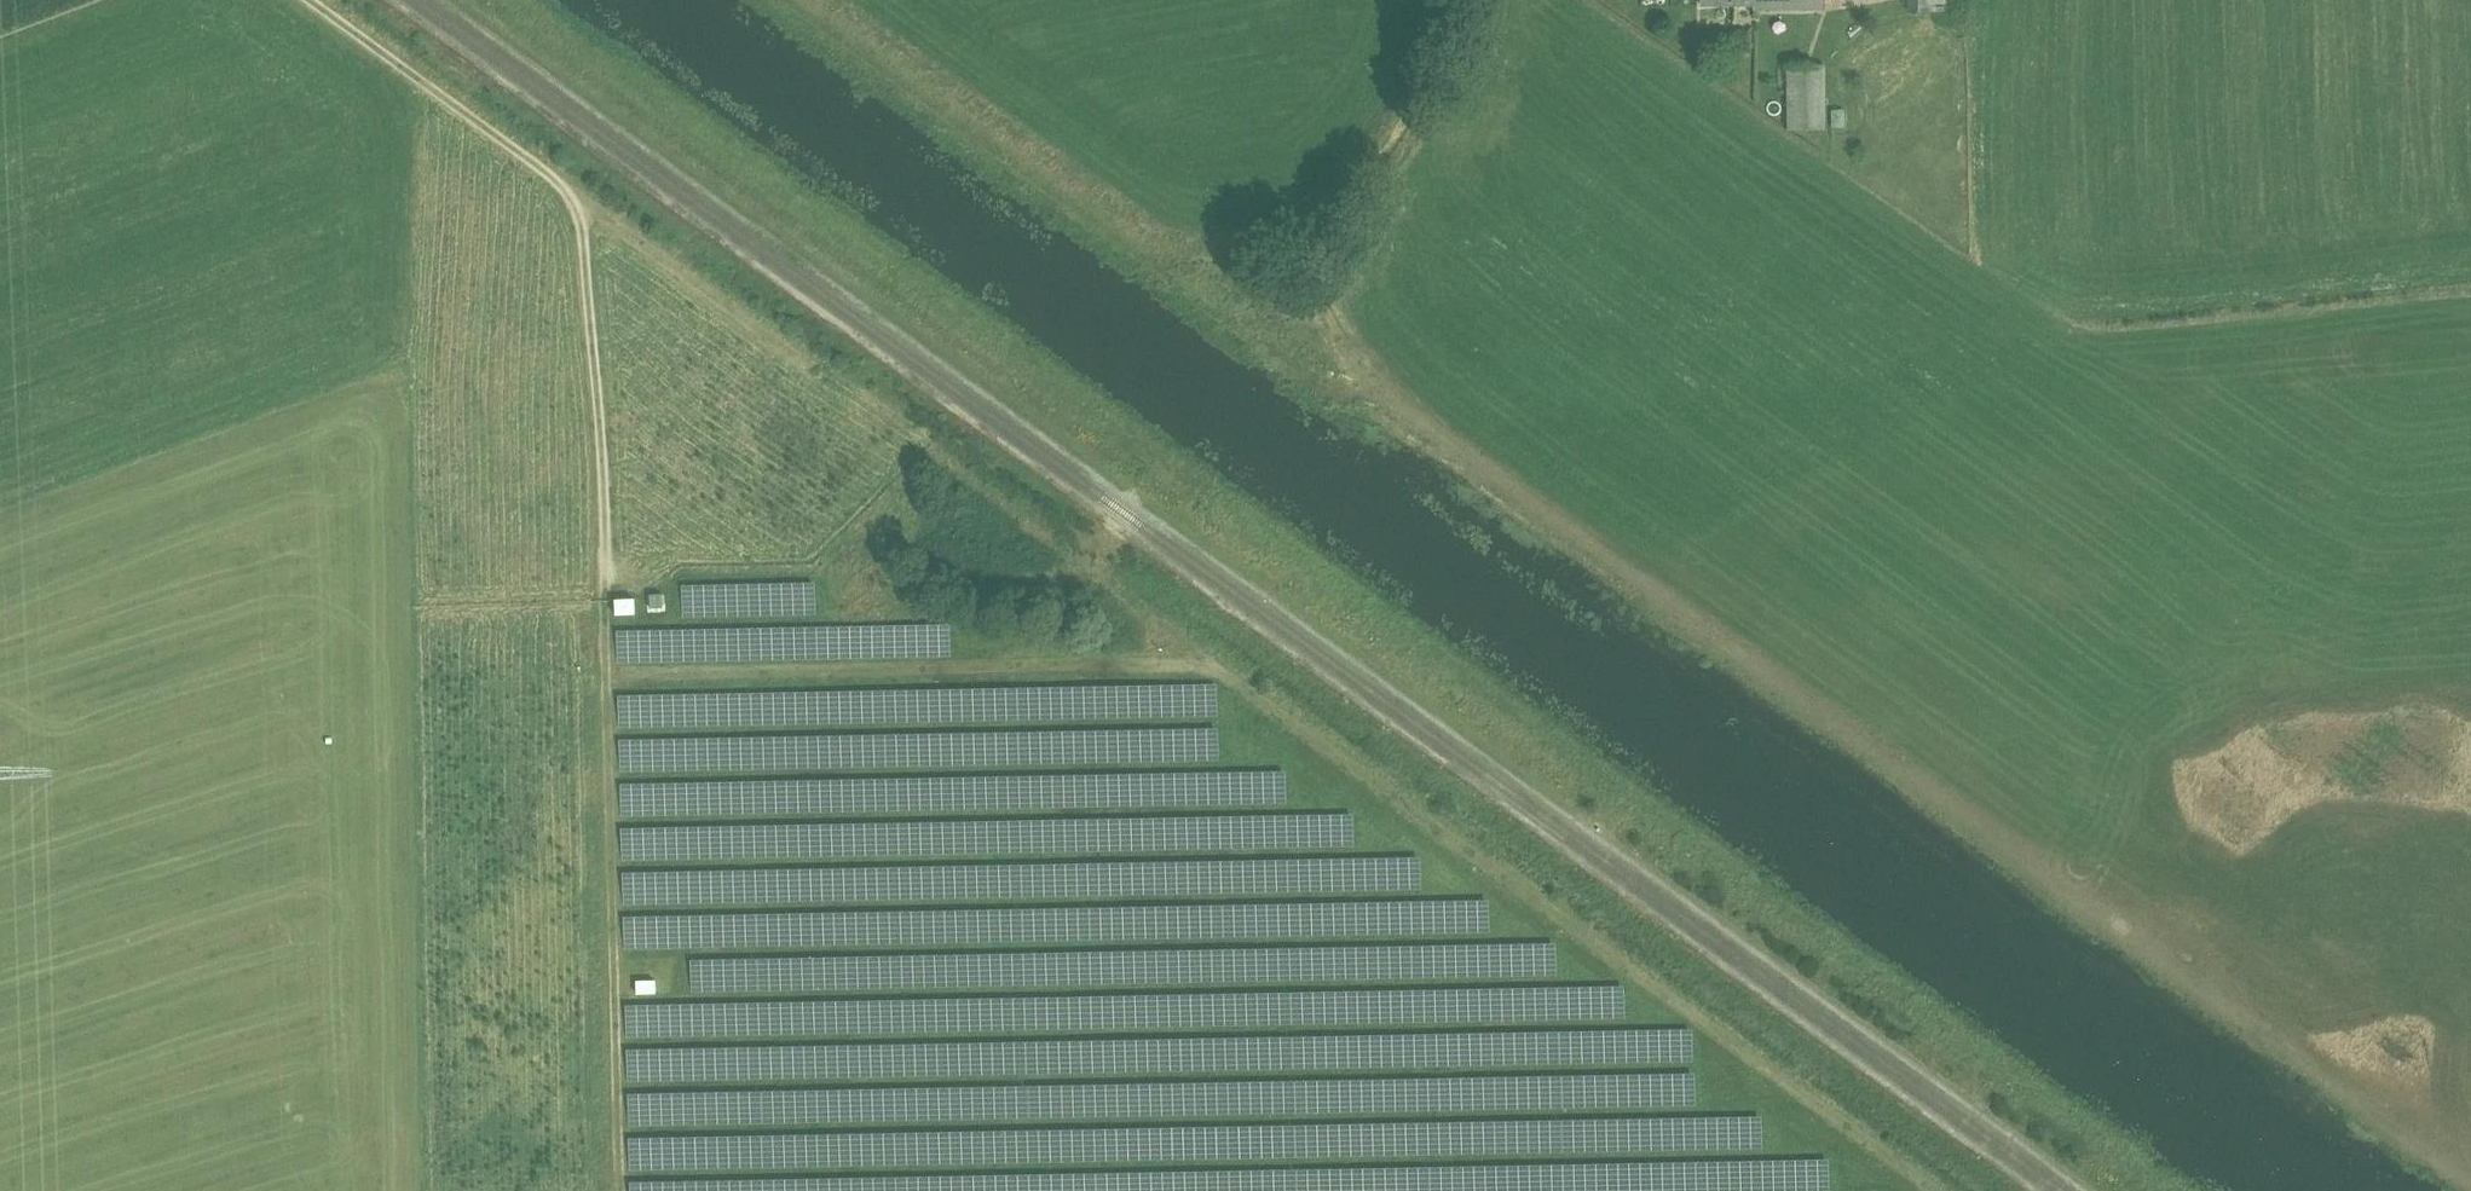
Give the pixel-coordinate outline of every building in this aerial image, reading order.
[(1755,10),(1822,9),(1822,0),(1702,0),(1702,5),(1755,4),(1755,10)] [(1909,12),(1947,10),(1947,0),(1908,0),(1909,12)] [(1787,64),(1788,130),(1826,129),(1826,64),(1787,64)] [(634,599),(616,599),(616,614),(635,613),(634,599)]
